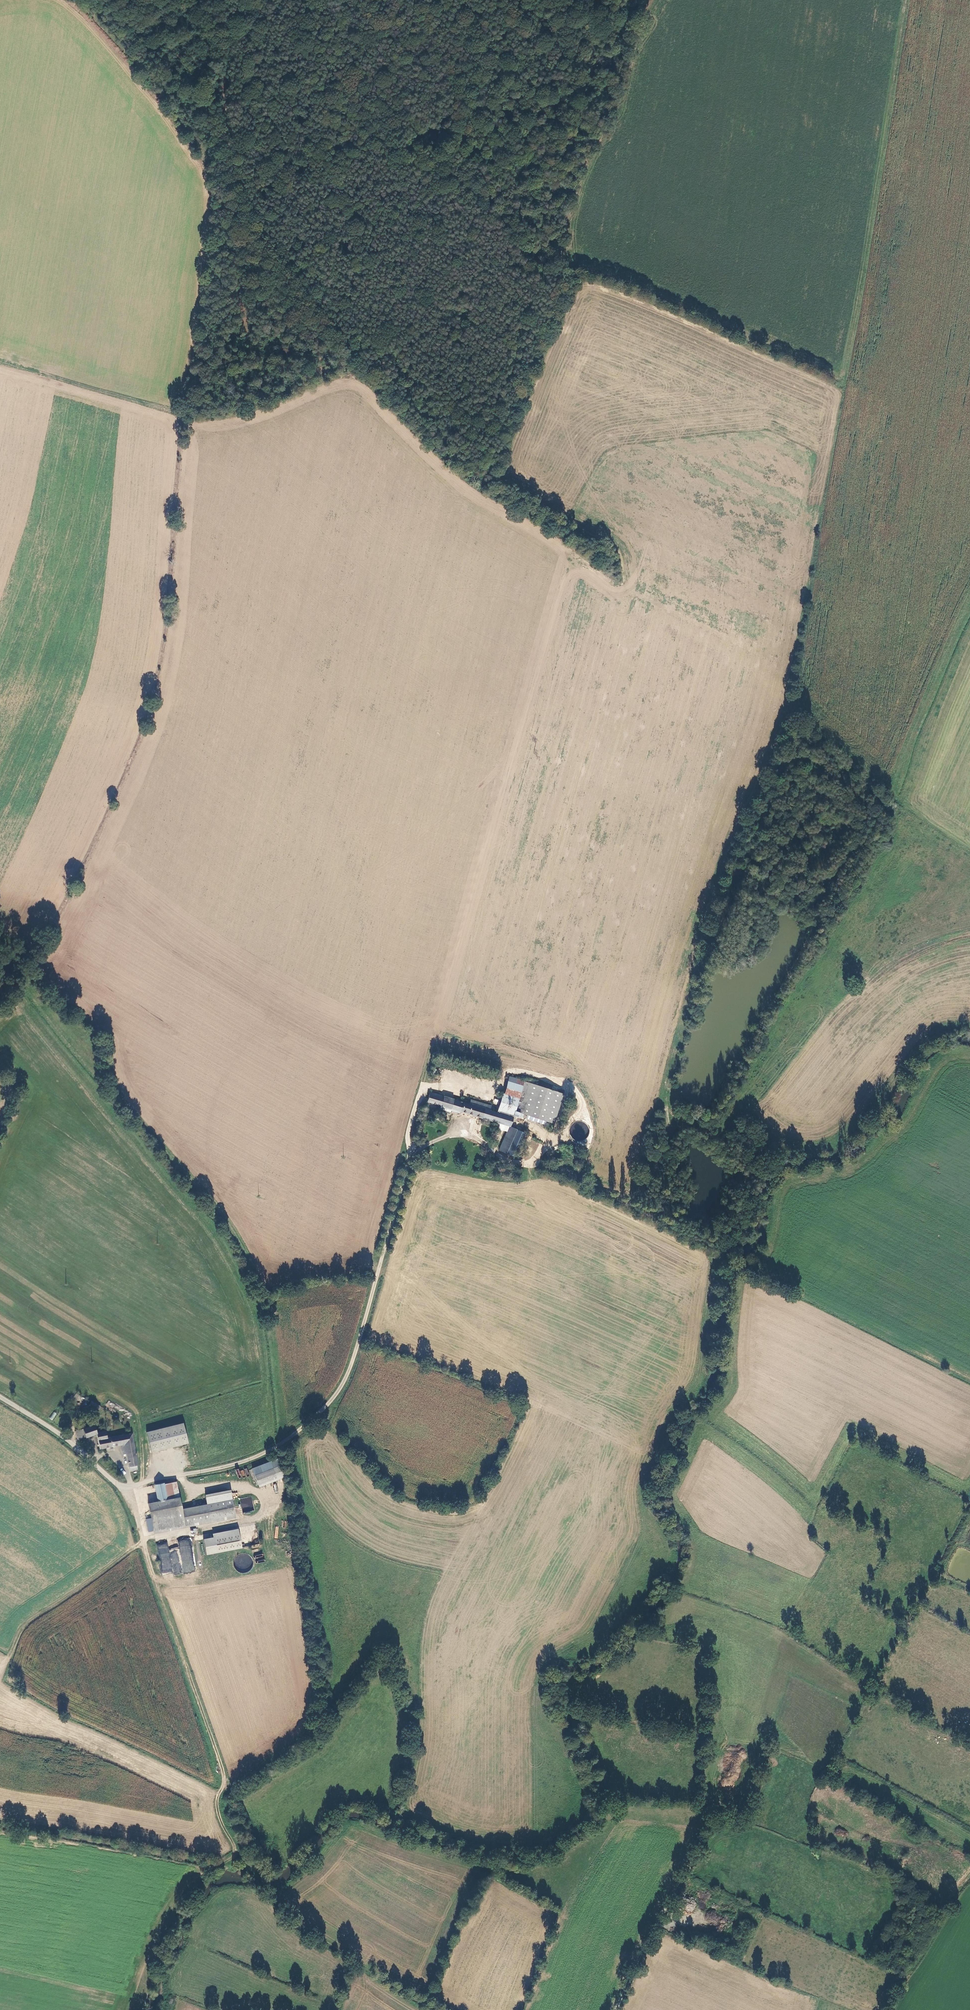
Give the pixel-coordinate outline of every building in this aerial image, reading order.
[(564,1091),(537,1083),(538,1081),(523,1077),(523,1079),(510,1075),(505,1093),(503,1092),(497,1111),(514,1116),(514,1114),(520,1116),(521,1113),(524,1114),(524,1112),(528,1113),(527,1117),(547,1123),(548,1119),(555,1121),(564,1091)] [(511,1125),(514,1116),(497,1111),(490,1109),(491,1105),(471,1099),(470,1103),(431,1092),(428,1102),(443,1106),(443,1109),(453,1112),(454,1109),(499,1122),(498,1127),(508,1129),(510,1125),(511,1125)] [(527,1132),(511,1125),(501,1149),(516,1156),(527,1132)] [(98,1412),(100,1406),(91,1402),(88,1408),(98,1412)] [(184,1423),(147,1431),(152,1452),(189,1444),(184,1423)] [(97,1434),(95,1425),(84,1429),(86,1436),(86,1437),(96,1434),(100,1449),(121,1445),(125,1445),(127,1454),(131,1471),(138,1470),(137,1467),(139,1466),(137,1456),(138,1456),(139,1456),(140,1455),(140,1454),(140,1453),(139,1453),(138,1453),(137,1453),(136,1453),(132,1434),(107,1439),(106,1432),(97,1434)] [(86,1436),(84,1429),(76,1432),(78,1439),(86,1436)] [(268,1462),(250,1469),(256,1485),(274,1478),(268,1462)] [(180,1497),(177,1482),(165,1484),(168,1500),(180,1497)] [(168,1500),(165,1484),(155,1486),(159,1502),(168,1500)] [(206,1497),(207,1505),(232,1501),(230,1493),(206,1497)] [(243,1513),(254,1511),(251,1496),(240,1499),(243,1513)] [(183,1509),(180,1497),(168,1500),(159,1502),(148,1504),(152,1519),(155,1532),(234,1517),(232,1501),(207,1505),(183,1509)] [(239,1535),(204,1541),(206,1556),(242,1549),(239,1535)] [(167,1543),(158,1544),(162,1575),(195,1571),(190,1538),(178,1540),(179,1548),(168,1549),(167,1543)]
